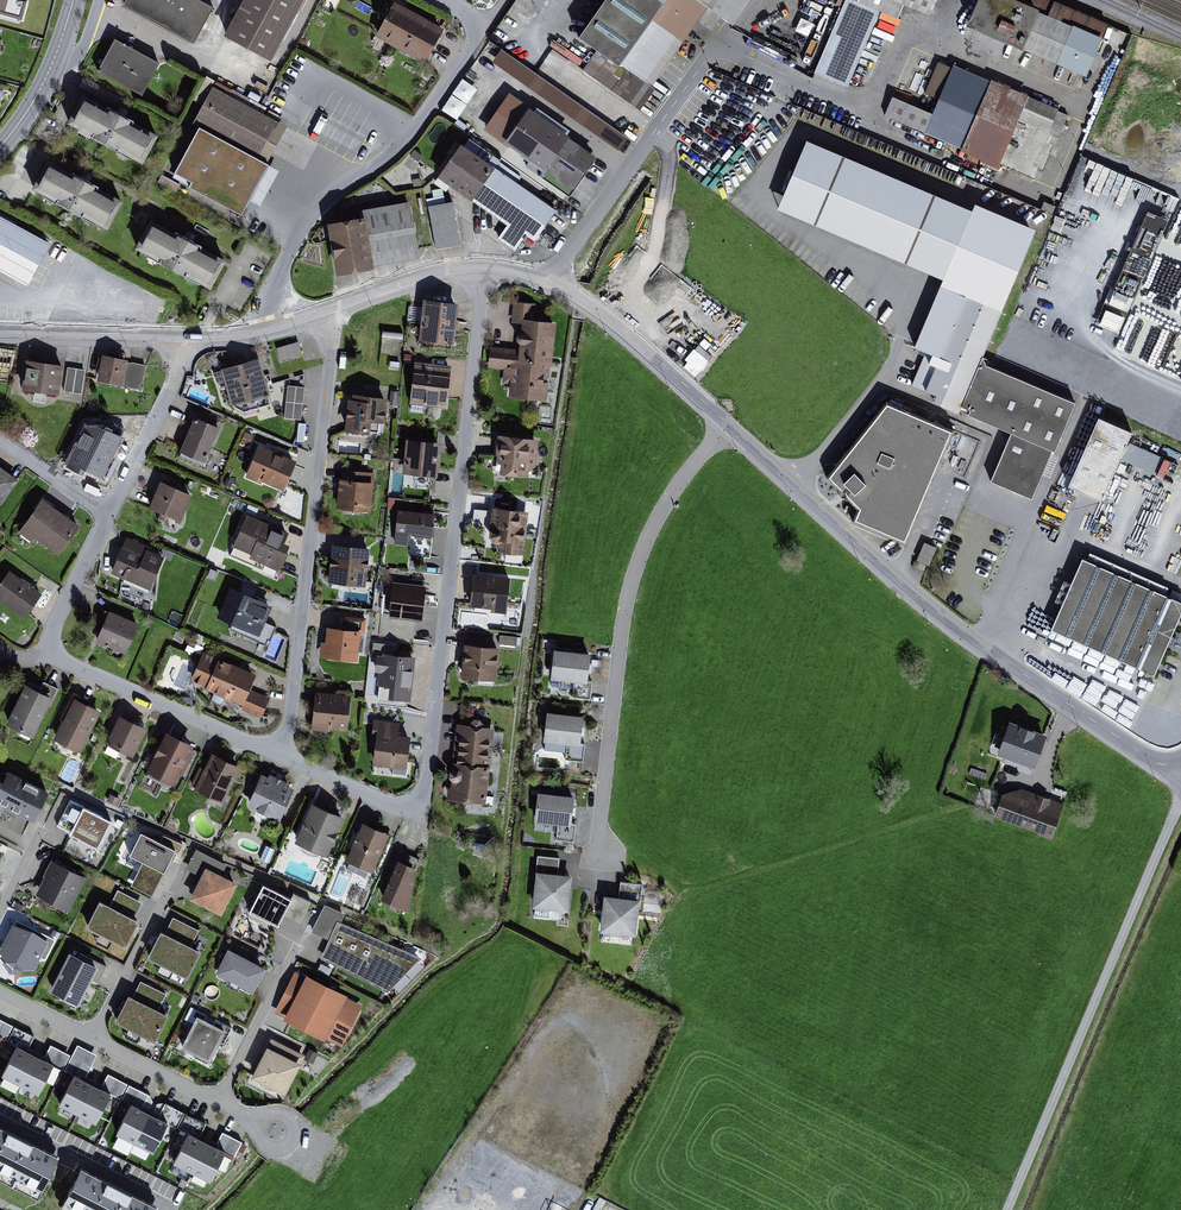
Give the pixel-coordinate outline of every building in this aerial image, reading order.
[(23,19),(28,0),(0,0),(0,13),(23,19)] [(206,0),(124,0),(123,2),(194,41),(214,4),(206,0)] [(224,32),(271,58),(302,0),(241,0),(224,32)] [(445,27),(394,0),(376,35),(427,62),(445,27)] [(579,33),(601,48),(585,70),(640,109),(656,87),(653,84),(684,40),(653,18),(665,0),(603,0),(579,33)] [(684,40),(707,6),(699,0),(665,0),(653,18),(684,40)] [(707,6),(733,23),(749,0),(699,0),(707,6)] [(857,0),(845,0),(814,72),(847,86),(881,10),(857,0)] [(902,0),(857,0),(881,10),(897,16),(904,1),(902,0)] [(935,0),(902,0),(904,1),(930,12),(935,0)] [(1086,74),(1109,22),(1057,0),(976,0),(967,21),(1020,44),(1019,45),(1086,74)] [(790,17),(775,11),(762,41),(804,59),(825,10),(808,3),(805,9),(795,5),(790,17)] [(159,61),(115,37),(98,69),(142,93),(159,61)] [(939,98),(952,66),(938,61),(925,92),(939,98)] [(933,112),(893,95),(884,115),(962,148),(991,80),(953,64),(952,66),(939,98),(933,112)] [(992,78),(991,80),(962,148),(961,149),(998,165),(999,163),(1018,118),(1033,125),(1049,131),(1050,128),(1060,133),(1068,114),(1057,110),(1058,107),(1029,95),(1029,94),(992,78)] [(287,124),(213,84),(192,122),(199,125),(174,170),(192,180),(190,184),(242,212),(249,198),(267,164),(269,162),(267,161),(287,124)] [(571,134),(509,91),(484,128),(509,145),(510,143),(544,167),(539,175),(569,195),(598,154),(570,135),(571,134)] [(159,132),(83,92),(67,121),(143,161),(159,132)] [(1033,125),(1018,118),(999,163),(1014,170),(1033,125)] [(971,210),(806,140),(777,210),(946,281),(917,348),(927,352),(913,385),(936,395),(933,402),(958,413),(960,408),(982,356),(1036,230),(974,204),(971,210)] [(558,208),(461,141),(437,175),(508,223),(498,238),(515,249),(526,234),(535,241),(558,208)] [(122,197),(47,157),(31,186),(107,226),(122,197)] [(278,170),(267,164),(249,198),(259,204),(278,170)] [(360,215),(365,214),(375,265),(421,256),(410,199),(359,208),(360,215)] [(453,200),(428,205),(437,248),(462,243),(453,200)] [(0,214),(0,270),(27,285),(51,242),(0,214)] [(360,215),(328,221),(337,272),(375,265),(365,214),(360,215)] [(226,258),(151,217),(135,246),(210,287),(226,258)] [(458,301),(423,297),(418,338),(454,342),(458,301)] [(535,304),(514,301),(512,322),(522,323),(521,331),(518,332),(517,335),(517,339),(520,342),(519,348),(490,345),(487,367),(503,369),(502,383),(510,384),(509,395),(546,400),(551,365),(552,365),(557,321),(533,318),(535,304)] [(302,354),(299,341),(276,347),(280,360),(302,354)] [(128,358),(103,353),(97,378),(120,383),(120,385),(141,389),(146,364),(132,361),(132,362),(127,361),(128,358)] [(260,355),(220,367),(231,403),(233,403),(233,405),(244,411),(272,402),(269,394),(271,393),(260,355)] [(987,367),(982,356),(960,408),(971,413),(968,419),(1010,436),(991,482),(1031,500),(1052,451),(1055,453),(1076,404),(987,367)] [(411,357),(404,357),(402,371),(410,372),(411,357)] [(63,363),(26,358),(21,388),(59,393),(63,363)] [(451,363),(414,359),(409,403),(447,407),(451,363)] [(85,369),(67,366),(64,391),(81,394),(85,369)] [(305,386),(288,385),(284,417),(301,419),(305,386)] [(353,398),(348,397),(345,430),(370,432),(371,420),(384,422),(386,396),(353,393),(353,398)] [(953,434),(888,406),(830,480),(860,511),(858,522),(906,544),(953,434)] [(1132,429),(1099,415),(1068,484),(1102,499),(1132,429)] [(220,427),(194,416),(179,451),(205,462),(220,427)] [(124,423),(83,424),(83,453),(113,452),(113,447),(125,446),(124,423)] [(253,434),(245,431),(241,442),(249,445),(253,434)] [(539,437),(497,433),(495,452),(501,459),(499,472),(528,475),(529,469),(536,466),(539,437)] [(440,440),(406,437),(404,458),(391,457),(388,496),(429,499),(431,474),(437,474),(440,440)] [(67,445),(63,454),(73,458),(76,448),(67,445)] [(296,460),(259,445),(247,476),(261,482),(262,480),(284,489),(296,460)] [(0,465),(0,502),(1,503),(19,479),(0,465)] [(375,472),(340,469),(336,507),(371,511),(375,472)] [(192,494),(160,480),(149,506),(181,520),(192,494)] [(80,525),(42,498),(19,532),(32,541),(34,537),(59,555),(80,525)] [(528,510),(492,506),(489,536),(493,542),(501,542),(501,551),(523,553),(528,510)] [(478,519),(486,520),(487,508),(479,507),(478,519)] [(435,512),(398,508),(394,543),(407,545),(408,532),(412,533),(411,535),(432,537),(435,512)] [(290,531),(247,513),(232,546),(251,554),(250,557),(279,569),(290,543),(285,541),(290,531)] [(152,547),(126,536),(111,572),(150,590),(165,556),(151,550),(152,547)] [(371,547),(333,542),(328,582),(366,586),(371,547)] [(927,542),(923,560),(935,563),(940,545),(927,542)] [(1082,557),(1050,629),(1155,675),(1180,617),(1180,601),(1082,557)] [(9,570),(0,583),(0,600),(25,617),(42,593),(9,570)] [(511,576),(473,573),(469,606),(491,608),(490,612),(507,613),(511,576)] [(426,585),(393,581),(389,616),(381,615),(379,636),(414,640),(416,620),(422,620),(426,585)] [(273,604),(230,587),(218,616),(233,623),(230,630),(269,646),(277,626),(266,621),(273,604)] [(139,622),(109,609),(96,640),(126,654),(139,622)] [(367,617),(340,615),(339,626),(328,625),(326,641),(321,640),(319,657),(358,660),(361,633),(365,634),(367,617)] [(517,637),(500,635),(498,644),(516,646),(517,637)] [(465,642),(464,642),(461,676),(497,680),(500,646),(490,645),(490,641),(466,638),(465,642)] [(374,642),(372,657),(376,658),(375,670),(379,671),(378,684),(380,685),(378,704),(408,707),(409,700),(411,701),(416,655),(393,652),(394,644),(374,642)] [(591,652),(553,648),(550,678),(574,681),(572,697),(590,699),(592,681),(587,681),(591,652)] [(256,673),(203,651),(191,679),(201,683),(199,686),(243,705),(241,710),(261,718),(270,697),(249,689),(256,673)] [(28,684),(25,683),(6,723),(33,736),(49,704),(50,705),(58,688),(44,681),(41,687),(29,681),(28,684)] [(351,694),(315,690),(311,728),(329,730),(330,728),(348,730),(351,694)] [(60,719),(62,720),(53,738),(81,752),(102,710),(88,704),(91,700),(74,691),(60,719)] [(583,715),(547,711),(544,740),(567,743),(565,759),(583,761),(585,743),(580,743),(583,715)] [(148,727),(119,714),(105,743),(133,757),(148,727)] [(448,785),(446,798),(485,802),(493,728),(482,727),(482,722),(480,718),(474,718),(470,721),(470,725),(457,724),(453,767),(450,770),(449,775),(452,779),(451,786),(448,785)] [(400,722),(374,719),(372,737),(376,737),(373,763),(407,767),(411,735),(398,733),(400,722)] [(1009,720),(996,754),(1035,768),(1047,733),(1009,720)] [(195,744),(166,730),(146,771),(174,785),(195,744)] [(241,766),(212,751),(194,789),(223,803),(241,766)] [(8,770),(0,786),(0,804),(33,820),(48,791),(8,770)] [(268,775),(261,772),(247,805),(279,819),(294,787),(287,784),(289,781),(269,772),(268,775)] [(1063,803),(1020,787),(1003,792),(994,815),(1039,831),(1038,833),(1051,838),(1063,803)] [(575,795),(538,791),(534,821),(558,823),(556,839),(574,841),(576,824),(572,823),(575,795)] [(111,820),(70,800),(57,825),(70,832),(69,833),(97,847),(111,820)] [(344,816),(312,802),(295,842),(327,856),(344,816)] [(390,833),(363,821),(346,861),(373,872),(390,833)] [(176,849),(141,832),(130,854),(143,861),(164,871),(176,849)] [(186,868),(201,876),(205,867),(221,874),(227,863),(196,848),(186,868)] [(393,866),(394,866),(380,899),(409,911),(416,867),(419,859),(399,851),(393,866)] [(560,857),(537,855),(532,906),(535,907),(534,916),(549,917),(550,909),(569,911),(573,874),(558,872),(560,857)] [(86,877),(52,859),(43,875),(45,876),(36,894),(69,911),(86,877)] [(164,871),(143,861),(131,885),(152,896),(164,871)] [(221,874),(205,867),(201,876),(189,898),(221,914),(237,882),(221,874)] [(619,896),(603,894),(599,931),(636,935),(641,884),(620,882),(619,896)] [(292,898),(264,884),(250,911),(278,925),(284,914),(292,898)] [(110,905),(99,900),(86,926),(126,946),(140,919),(136,917),(143,902),(118,890),(110,905)] [(292,898),(284,914),(301,923),(312,901),(295,893),(292,898)] [(345,913),(324,904),(311,931),(330,939),(321,958),(388,992),(421,958),(341,922),(345,913)] [(166,932),(161,930),(147,957),(188,977),(202,950),(191,945),(199,930),(173,917),(166,932)] [(16,919),(14,923),(12,923),(0,947),(0,951),(6,960),(13,967),(22,968),(35,968),(41,957),(45,958),(56,939),(16,919)] [(266,967),(228,948),(215,972),(254,992),(266,967)] [(79,955),(69,951),(50,990),(79,1005),(92,979),(98,982),(106,966),(80,952),(79,955)] [(306,977),(295,972),(274,1012),(284,1018),(304,981),(306,977)] [(348,996),(306,975),(306,977),(304,981),(284,1018),(283,1020),(326,1041),(327,1039),(342,1046),(362,1007),(346,999),(348,996)] [(133,996),(128,994),(114,1021),(156,1042),(169,1014),(159,1009),(167,994),(141,981),(133,996)] [(232,1028),(215,1019),(213,1023),(197,1015),(181,1047),(210,1061),(220,1041),(224,1044),(232,1028)] [(5,1041),(13,1025),(0,1019),(0,1038),(5,1041)] [(35,1036),(14,1026),(7,1042),(16,1046),(2,1075),(40,1094),(53,1066),(63,1070),(71,1054),(51,1045),(45,1055),(29,1047),(35,1036)] [(305,1054),(271,1037),(251,1077),(286,1094),(305,1054)] [(97,1054),(77,1044),(64,1071),(73,1075),(59,1104),(97,1123),(110,1095),(120,1099),(128,1084),(108,1074),(102,1084),(86,1076),(97,1054)] [(309,1048),(304,1059),(313,1064),(318,1053),(309,1048)] [(149,1094),(129,1084),(121,1100),(131,1104),(116,1133),(154,1152),(168,1124),(177,1128),(185,1113),(165,1103),(160,1113),(143,1105),(149,1094)] [(206,1123),(186,1113),(178,1128),(188,1133),(173,1162),(211,1180),(225,1152),(234,1157),(242,1141),(222,1131),(217,1142),(200,1134),(206,1123)] [(0,1127),(0,1178),(38,1197),(59,1157),(0,1127)] [(158,1206),(81,1167),(60,1208),(64,1209),(156,1209),(158,1206)]
